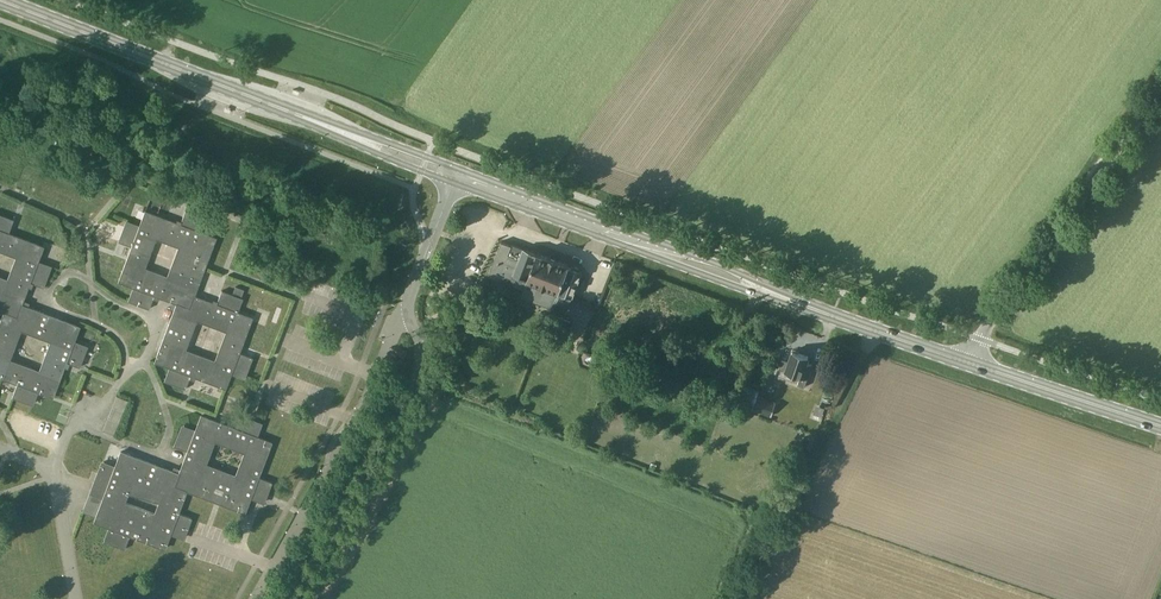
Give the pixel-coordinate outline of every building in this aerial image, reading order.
[(251,317),(235,311),(239,299),(220,292),(216,304),(193,295),(200,277),(215,237),(198,230),(202,219),(184,212),(179,224),(144,210),(138,227),(126,223),(119,241),(131,246),(118,281),(135,287),(130,299),(149,306),(153,294),(176,302),(154,361),(171,368),(167,379),(185,386),(190,374),(225,387),(231,371),(243,375),(250,356),(238,352),(251,317)] [(2,312),(0,319),(0,378),(16,384),(11,397),(33,405),(38,392),(53,398),(64,367),(68,368),(69,363),(79,367),(87,346),(78,342),(74,341),(80,326),(21,304),(30,282),(43,287),(51,266),(38,261),(43,246),(8,233),(13,219),(0,214),(0,252),(15,257),(6,279),(0,276),(0,312),(2,312)] [(521,297),(551,308),(568,266),(568,264),(556,260),(556,259),(550,257),(539,253),(538,252),(537,254),(523,248),(523,249),(512,244),(511,245),(501,242),(488,275),(499,279),(506,276),(511,278),(515,285),(524,289),(521,297)] [(568,266),(551,308),(557,310),(560,302),(563,304),(570,301),(572,297),(583,271),(580,270),(579,267),(574,265),(572,267),(568,266)] [(244,289),(235,286),(232,294),(241,297),(244,289)] [(592,303),(585,300),(582,299),(579,306),(590,310),(592,303)] [(550,315),(543,333),(562,340),(568,322),(550,315)] [(793,351),(789,362),(782,359),(779,367),(801,375),(797,384),(805,386),(808,376),(812,364),(806,362),(809,356),(793,351)] [(831,375),(825,372),(823,379),(829,381),(831,375)] [(759,391),(744,386),(738,405),(753,410),(753,409),(757,396),(759,391)] [(776,402),(758,396),(757,396),(753,409),(772,416),(776,402)] [(240,417),(235,428),(200,415),(194,432),(183,427),(175,446),(187,450),(186,453),(178,472),(120,450),(114,467),(102,463),(83,512),(95,516),(93,521),(110,528),(106,540),(125,547),(129,536),(163,549),(170,533),(182,537),(189,518),(178,513),(187,490),(244,512),(250,495),(262,500),(270,481),(258,477),(271,442),(255,436),(259,424),(240,417)] [(797,455),(801,447),(795,444),(791,452),(797,455)]
